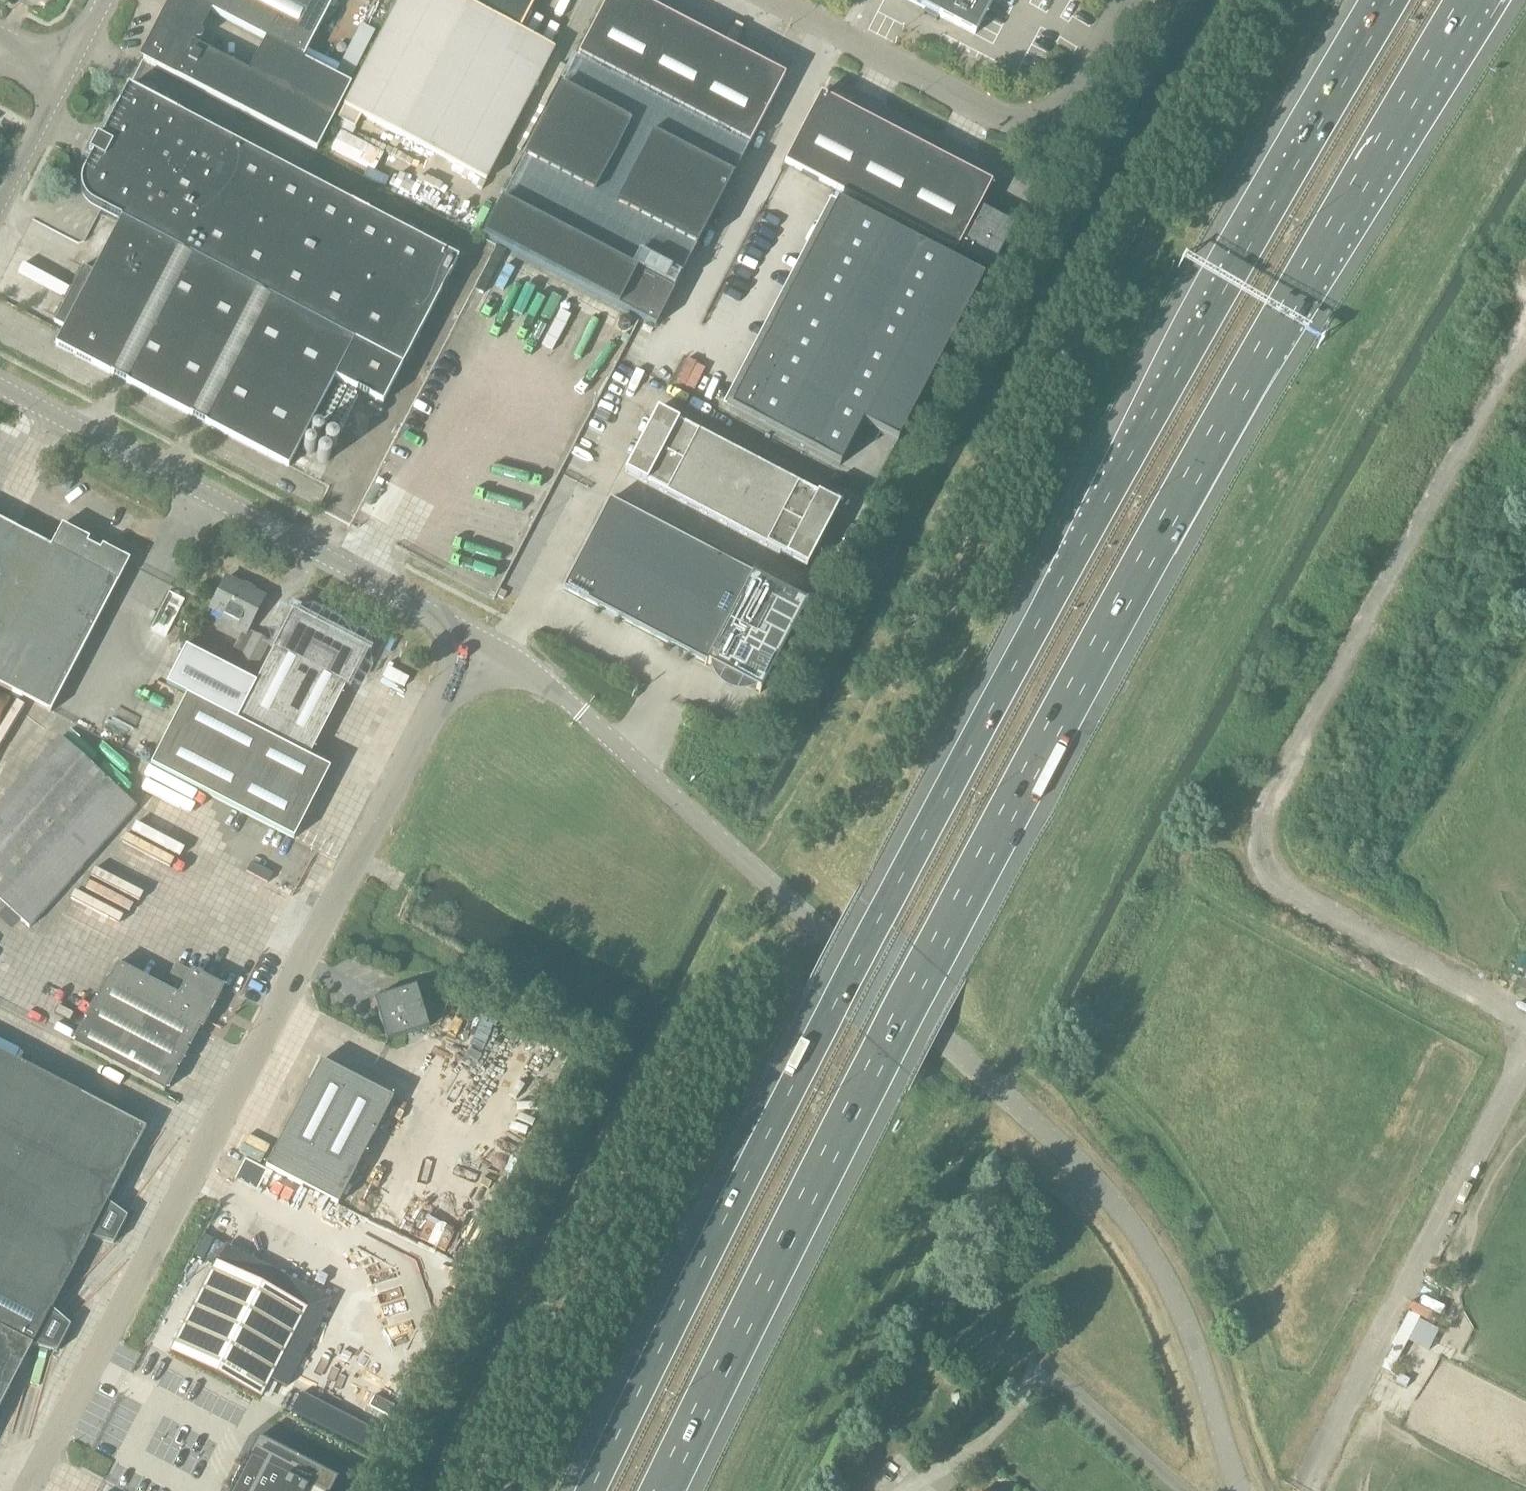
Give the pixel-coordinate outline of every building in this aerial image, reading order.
[(265,39),(303,58),(333,0),(190,0),(211,11),(265,39)] [(469,5),(460,0),(399,0),(338,118),(355,127),(361,116),(485,181),(541,73),(507,55),(535,0),(472,0),(469,5)] [(785,75),(640,0),(606,0),(578,55),(749,144),(785,75)] [(974,34),(992,0),(910,0),(974,34)] [(351,83),(303,58),(265,39),(248,71),(193,43),(195,39),(196,39),(198,39),(201,39),(202,37),(203,34),(202,32),(200,30),(194,27),(194,26),(187,23),(174,16),(170,15),(166,17),(163,20),(162,24),(163,27),(167,30),(164,35),(157,32),(143,59),(317,149),(351,83)] [(94,204),(122,219),(402,365),(458,259),(128,86),(84,171),(82,173),(82,176),(81,179),(81,181),(81,183),(81,186),(81,188),(82,189),(83,192),(84,195),(85,196),(87,199),(89,201),(91,202),(94,204)] [(524,158),(593,194),(696,248),(733,177),(561,87),(524,158)] [(991,183),(820,93),(784,162),(955,252),(991,183)] [(674,290),(638,272),(502,200),(483,236),(655,326),(674,290)] [(837,201),(729,408),(839,465),(862,423),(897,441),(983,278),(837,201)] [(981,207),(957,252),(980,263),(988,268),(990,269),(991,269),(1002,247),(1014,225),(1013,224),(1004,219),(981,207)] [(334,378),(382,403),(402,365),(122,219),(94,272),(83,266),(54,321),(65,327),(56,345),(288,466),(334,378)] [(640,440),(661,450),(677,419),(657,409),(640,440)] [(697,430),(677,419),(661,450),(681,461),(697,430)] [(701,472),(717,441),(697,430),(681,461),(701,472)] [(644,482),(661,450),(640,440),(624,471),(644,482)] [(738,451),(717,441),(701,472),(721,482),(738,451)] [(644,482),(665,492),(681,461),(661,450),(644,482)] [(742,493),(758,462),(738,451),(721,482),(742,493)] [(685,503),(701,472),(681,461),(665,492),(685,503)] [(778,472),(758,462),(742,493),(762,503),(778,472)] [(685,503),(705,513),(721,482),(701,472),(685,503)] [(782,514),(798,483),(778,472),(762,503),(782,514)] [(725,524),(742,493),(721,482),(705,513),(725,524)] [(819,493),(798,483),(782,514),(802,525),(819,493)] [(725,524),(746,535),(762,503),(742,493),(725,524)] [(819,493),(802,525),(823,535),(839,504),(819,493)] [(751,574),(609,499),(563,588),(705,662),(704,664),(705,664),(706,663),(726,673),(727,671),(741,678),(740,680),(759,690),(758,692),(759,693),(807,601),(806,600),(805,602),(752,574),(753,572),(752,572),(751,574)] [(782,514),(762,503),(746,535),(766,545),(782,514)] [(766,545),(786,556),(802,525),(782,514),(766,545)] [(50,712),(130,559),(62,524),(51,546),(0,519),(0,686),(50,712)] [(802,525),(786,556),(806,566),(823,535),(802,525)] [(211,607),(237,621),(235,626),(246,632),(264,597),(226,578),(211,607)] [(308,757),(364,649),(292,612),(275,644),(258,678),(256,683),(186,646),(166,684),(187,694),(151,764),(294,838),(330,768),(308,757)] [(254,633),(237,667),(251,674),(268,641),(254,633)] [(268,641),(251,674),(258,678),(275,644),(268,641)] [(226,665),(227,662),(230,656),(215,649),(211,658),(226,665)] [(0,691),(0,740),(1,741),(21,702),(0,691)] [(29,926),(137,806),(60,737),(0,804),(0,900),(29,926)] [(1525,991),(1525,956),(1522,953),(1511,974),(1522,980),(1519,988),(1525,991)] [(108,977),(73,1044),(76,1045),(133,1075),(161,1090),(164,1091),(172,1075),(198,1027),(198,1026),(202,1028),(203,1027),(210,1013),(211,1012),(215,1003),(222,989),(223,988),(224,986),(191,969),(190,971),(176,963),(166,981),(173,984),(170,990),(117,962),(109,978),(108,977)] [(387,994),(374,998),(378,1012),(387,1040),(429,1027),(416,985),(410,986),(387,994)] [(32,1344),(32,1345),(35,1346),(36,1346),(51,1350),(52,1351),(56,1352),(71,1324),(68,1322),(67,1321),(55,1311),(54,1310),(51,1308),(89,1237),(113,1243),(127,1216),(124,1214),(123,1213),(110,1204),(109,1203),(107,1202),(146,1128),(45,1075),(0,1051),(0,1327),(32,1344)] [(393,1098),(321,1060),(265,1166),(337,1204),(393,1098)] [(306,1307),(217,1261),(170,1351),(260,1397),(306,1307)] [(32,1344),(0,1327),(0,1406),(32,1344)] [(337,1478),(258,1436),(247,1457),(246,1456),(244,1463),(242,1463),(241,1470),(239,1469),(238,1476),(236,1475),(234,1483),(232,1482),(231,1489),(229,1488),(229,1490),(330,1490),(337,1478)]
